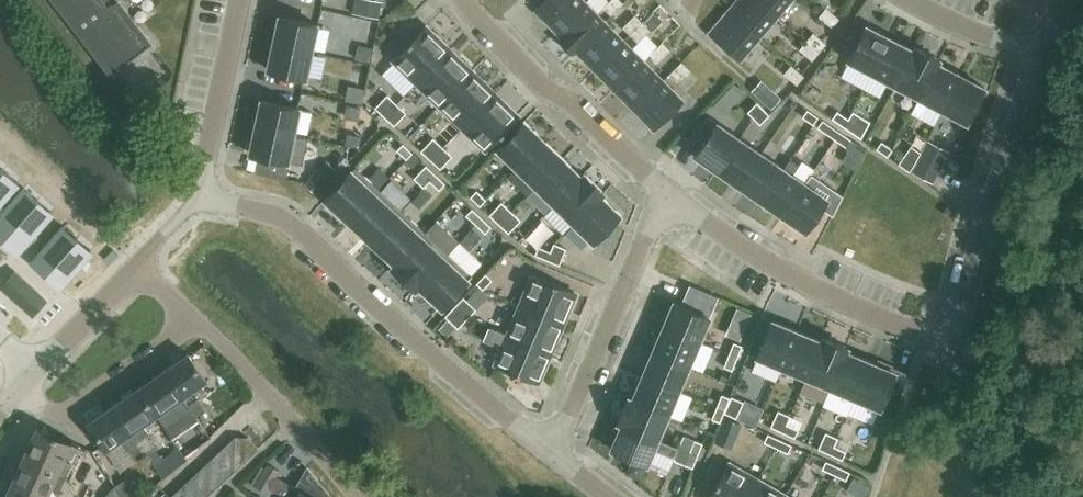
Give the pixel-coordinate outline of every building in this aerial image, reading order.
[(120,2),(119,1),(117,2),(115,0),(57,0),(74,22),(73,23),(80,33),(82,32),(111,70),(110,71),(111,72),(150,42),(149,41),(148,42),(118,3),(120,2)] [(583,2),(581,0),(545,0),(535,10),(554,30),(583,2)] [(619,0),(611,0),(604,8),(611,15),(623,3),(619,0)] [(758,39),(776,17),(756,0),(737,0),(727,12),(758,39)] [(791,0),(756,0),(776,17),(791,0)] [(554,30),(561,37),(558,40),(572,54),(575,51),(574,50),(603,22),(583,2),(554,30)] [(839,18),(826,8),(819,17),(832,27),(839,18)] [(758,39),(727,12),(708,33),(740,60),(758,39)] [(273,42),(312,50),(318,24),(279,15),(273,42)] [(643,23),(636,15),(623,27),(631,35),(643,23)] [(594,70),(622,42),(603,22),(574,50),(575,51),(594,70)] [(643,23),(631,35),(638,42),(650,30),(643,23)] [(867,25),(848,60),(873,73),(891,38),(867,25)] [(450,49),(427,26),(393,61),(416,84),(450,49)] [(825,44),(813,33),(806,42),(819,52),(825,44)] [(891,38),(873,73),(896,85),(914,50),(891,38)] [(268,69),(306,77),(312,50),(273,42),(268,69)] [(642,61),(622,42),(594,70),(614,89),(642,61)] [(806,42),(799,50),(812,60),(819,52),(806,42)] [(670,51),(662,43),(650,54),(658,62),(670,51)] [(916,47),(914,50),(896,85),(899,87),(919,97),(937,62),(939,59),(916,47)] [(473,71),(450,49),(416,84),(439,106),(473,71)] [(633,109),(662,81),(642,61),(614,89),(633,109)] [(937,62),(919,97),(942,110),(961,75),(937,62)] [(689,70),(681,63),(670,74),(677,82),(689,70)] [(804,76),(801,74),(791,65),(784,74),(797,84),(804,76)] [(496,93),(473,71),(439,106),(462,128),(496,93)] [(961,75),(942,110),(967,122),(985,87),(961,75)] [(781,99),(762,80),(752,91),(771,109),(781,99)] [(681,101),(662,81),(633,109),(653,129),(681,101)] [(719,104),(728,113),(749,94),(741,84),(719,104)] [(349,100),(368,102),(369,90),(350,89),(349,100)] [(519,115),(496,93),(462,128),(471,137),(485,150),(519,115)] [(384,117),(397,104),(387,94),(374,107),(384,117)] [(255,126),(294,135),(300,108),(261,100),(255,126)] [(757,103),(747,112),(760,125),(769,115),(757,103)] [(384,117),(394,126),(407,113),(397,104),(384,117)] [(807,108),(801,115),(813,123),(818,116),(807,108)] [(838,111),(833,118),(844,125),(849,118),(838,111)] [(849,118),(844,125),(854,133),(859,126),(849,118)] [(525,121),(497,149),(517,168),(544,140),(525,121)] [(718,123),(695,155),(718,171),(740,138),(718,123)] [(836,139),(841,131),(830,124),(825,132),(836,139)] [(250,153),(288,161),(294,135),(255,126),(255,129),(252,128),(249,141),(252,142),(250,153)] [(836,139),(846,147),(852,139),(841,131),(836,139)] [(443,146),(433,137),(421,150),(430,159),(443,146)] [(471,137),(465,144),(479,157),(485,150),(471,137)] [(762,153),(740,138),(718,171),(740,186),(762,153)] [(544,140),(517,168),(536,186),(563,158),(544,140)] [(881,141),(876,148),(887,155),(892,148),(881,141)] [(402,144),(396,150),(406,159),(412,153),(402,144)] [(430,159),(440,169),(453,156),(443,146),(430,159)] [(911,147),(899,164),(910,172),(915,164),(921,154),(911,147)] [(762,153),(740,186),(761,200),(784,168),(762,153)] [(536,186),(555,205),(582,176),(585,173),(584,173),(581,176),(563,158),(536,186)] [(761,200),(783,215),(805,183),(793,174),(799,165),(790,159),(784,168),(761,200)] [(430,181),(436,175),(425,165),(413,178),(424,188),(430,181)] [(17,182),(16,181),(14,184),(2,174),(5,171),(2,169),(0,171),(0,202),(17,182)] [(347,223),(376,191),(351,169),(322,200),(347,223)] [(604,192),(585,173),(582,176),(555,205),(574,223),(601,195),(604,192)] [(430,181),(439,190),(445,183),(436,175),(430,181)] [(805,183),(783,215),(805,231),(828,198),(805,183)] [(0,215),(0,237),(17,251),(52,212),(51,211),(48,214),(36,204),(39,200),(37,199),(34,202),(22,191),(25,188),(24,187),(0,215)] [(476,190),(470,196),(480,206),(486,200),(476,190)] [(347,223),(370,244),(399,213),(376,191),(347,223)] [(621,214),(601,195),(574,223),(593,242),(621,214)] [(499,224),(511,211),(502,202),(489,215),(499,224)] [(475,224),(481,217),(472,208),(466,215),(475,224)] [(499,224),(509,233),(521,220),(511,211),(499,224)] [(370,244),(391,264),(388,268),(390,270),(423,235),(399,213),(370,244)] [(475,224),(485,233),(491,226),(481,217),(475,224)] [(63,226),(32,261),(60,286),(91,250),(90,249),(87,252),(75,242),(78,239),(76,237),(73,240),(62,229),(64,226),(63,226)] [(390,270),(413,292),(446,257),(423,235),(390,270)] [(547,260),(560,265),(566,248),(553,243),(550,251),(547,260)] [(547,260),(550,251),(538,246),(535,255),(547,260)] [(446,257),(413,292),(415,293),(418,290),(442,311),(471,280),(446,257)] [(14,271),(0,286),(33,316),(47,301),(14,271)] [(486,273),(476,283),(483,290),(492,280),(486,273)] [(577,293),(532,274),(520,304),(564,323),(577,293)] [(454,307),(467,319),(476,309),(463,297),(454,307)] [(663,327),(699,342),(710,317),(674,301),(663,327)] [(564,323),(520,304),(507,333),(552,352),(564,323)] [(454,307),(444,316),(448,320),(456,328),(457,329),(467,319),(454,307)] [(738,308),(733,320),(747,326),(753,314),(738,308)] [(448,320),(439,329),(447,337),(456,328),(448,320)] [(772,320),(757,356),(782,367),(797,331),(772,320)] [(689,365),(699,342),(663,327),(653,351),(689,365)] [(797,331),(782,367),(806,377),(822,341),(797,331)] [(552,352),(507,333),(495,363),(540,382),(552,352)] [(823,337),(822,341),(806,377),(831,387),(846,351),(848,347),(823,337)] [(728,354),(737,358),(742,345),(733,342),(728,354)] [(678,391),(689,365),(653,351),(643,375),(678,391)] [(846,351),(831,387),(855,397),(870,361),(846,351)] [(164,369),(195,417),(205,410),(192,390),(206,379),(188,353),(164,369)] [(728,354),(723,366),(732,370),(737,358),(728,354)] [(870,361),(855,397),(880,408),(888,390),(898,394),(907,372),(879,360),(877,364),(870,361)] [(140,386),(149,400),(146,403),(154,415),(157,414),(172,436),(197,419),(195,417),(164,369),(140,386)] [(643,375),(633,398),(669,414),(678,391),(643,375)] [(140,386),(112,405),(145,452),(153,446),(139,426),(154,415),(146,403),(149,400),(140,386)] [(717,406),(726,410),(731,398),(722,394),(717,406)] [(619,421),(658,439),(669,414),(633,398),(632,398),(629,397),(619,421)] [(744,402),(732,397),(725,412),(737,418),(744,402)] [(135,459),(145,452),(112,405),(87,422),(106,449),(121,438),(135,459)] [(717,406),(711,418),(720,422),(726,410),(717,406)] [(787,424),(791,416),(778,410),(771,426),(783,432),(787,424)] [(619,421),(618,423),(621,424),(611,449),(647,464),(654,449),(674,458),(679,448),(658,439),(619,421)] [(783,432),(795,438),(799,430),(787,424),(783,432)] [(21,457),(65,477),(79,446),(35,426),(21,457)] [(835,446),(839,438),(826,432),(818,448),(831,454),(835,446)] [(769,433),(765,441),(777,447),(780,439),(769,433)] [(220,483),(233,471),(235,437),(222,449),(220,483)] [(248,437),(235,437),(233,471),(258,448),(248,437)] [(780,439),(777,447),(789,452),(792,444),(780,439)] [(690,452),(698,456),(703,443),(695,440),(690,452)] [(831,454),(843,460),(847,452),(835,446),(831,454)] [(207,495),(220,483),(222,449),(209,461),(207,495)] [(690,452),(685,465),(693,468),(698,456),(690,452)] [(21,457),(8,487),(30,496),(56,496),(65,477),(21,457)] [(826,460),(822,468),(834,474),(838,466),(826,460)] [(207,495),(209,461),(196,473),(195,496),(205,496),(207,495)] [(710,496),(748,496),(758,479),(730,462),(710,496)] [(280,471),(268,465),(266,468),(263,466),(252,485),(267,494),(270,488),(283,496),(290,485),(276,477),(280,471)] [(838,466),(834,474),(846,479),(850,471),(838,466)] [(184,485),(183,496),(195,496),(196,473),(184,485)] [(127,480),(125,479),(117,484),(106,496),(137,496),(127,480)] [(748,496),(784,496),(786,495),(758,479),(748,496)] [(184,485),(171,496),(183,496),(184,485)] [(8,487),(3,496),(30,496),(8,487)]
